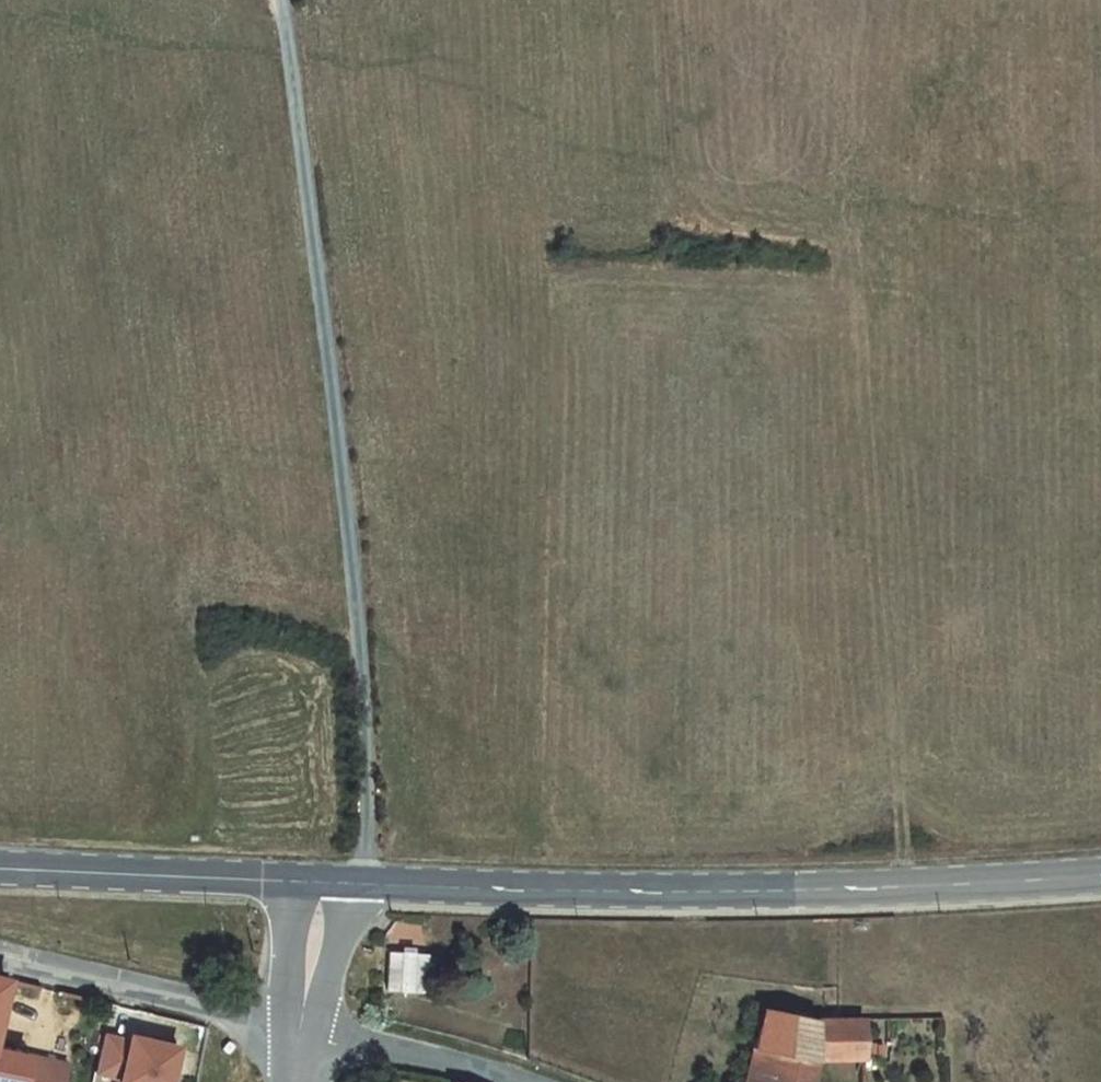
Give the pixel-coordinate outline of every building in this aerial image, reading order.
[(380,949),(379,991),(422,992),(423,950),(380,949)] [(861,1056),(762,1045),(754,1081),(862,1081),(861,1056)] [(99,1074),(97,1081),(133,1081),(122,1079),(99,1074)]
